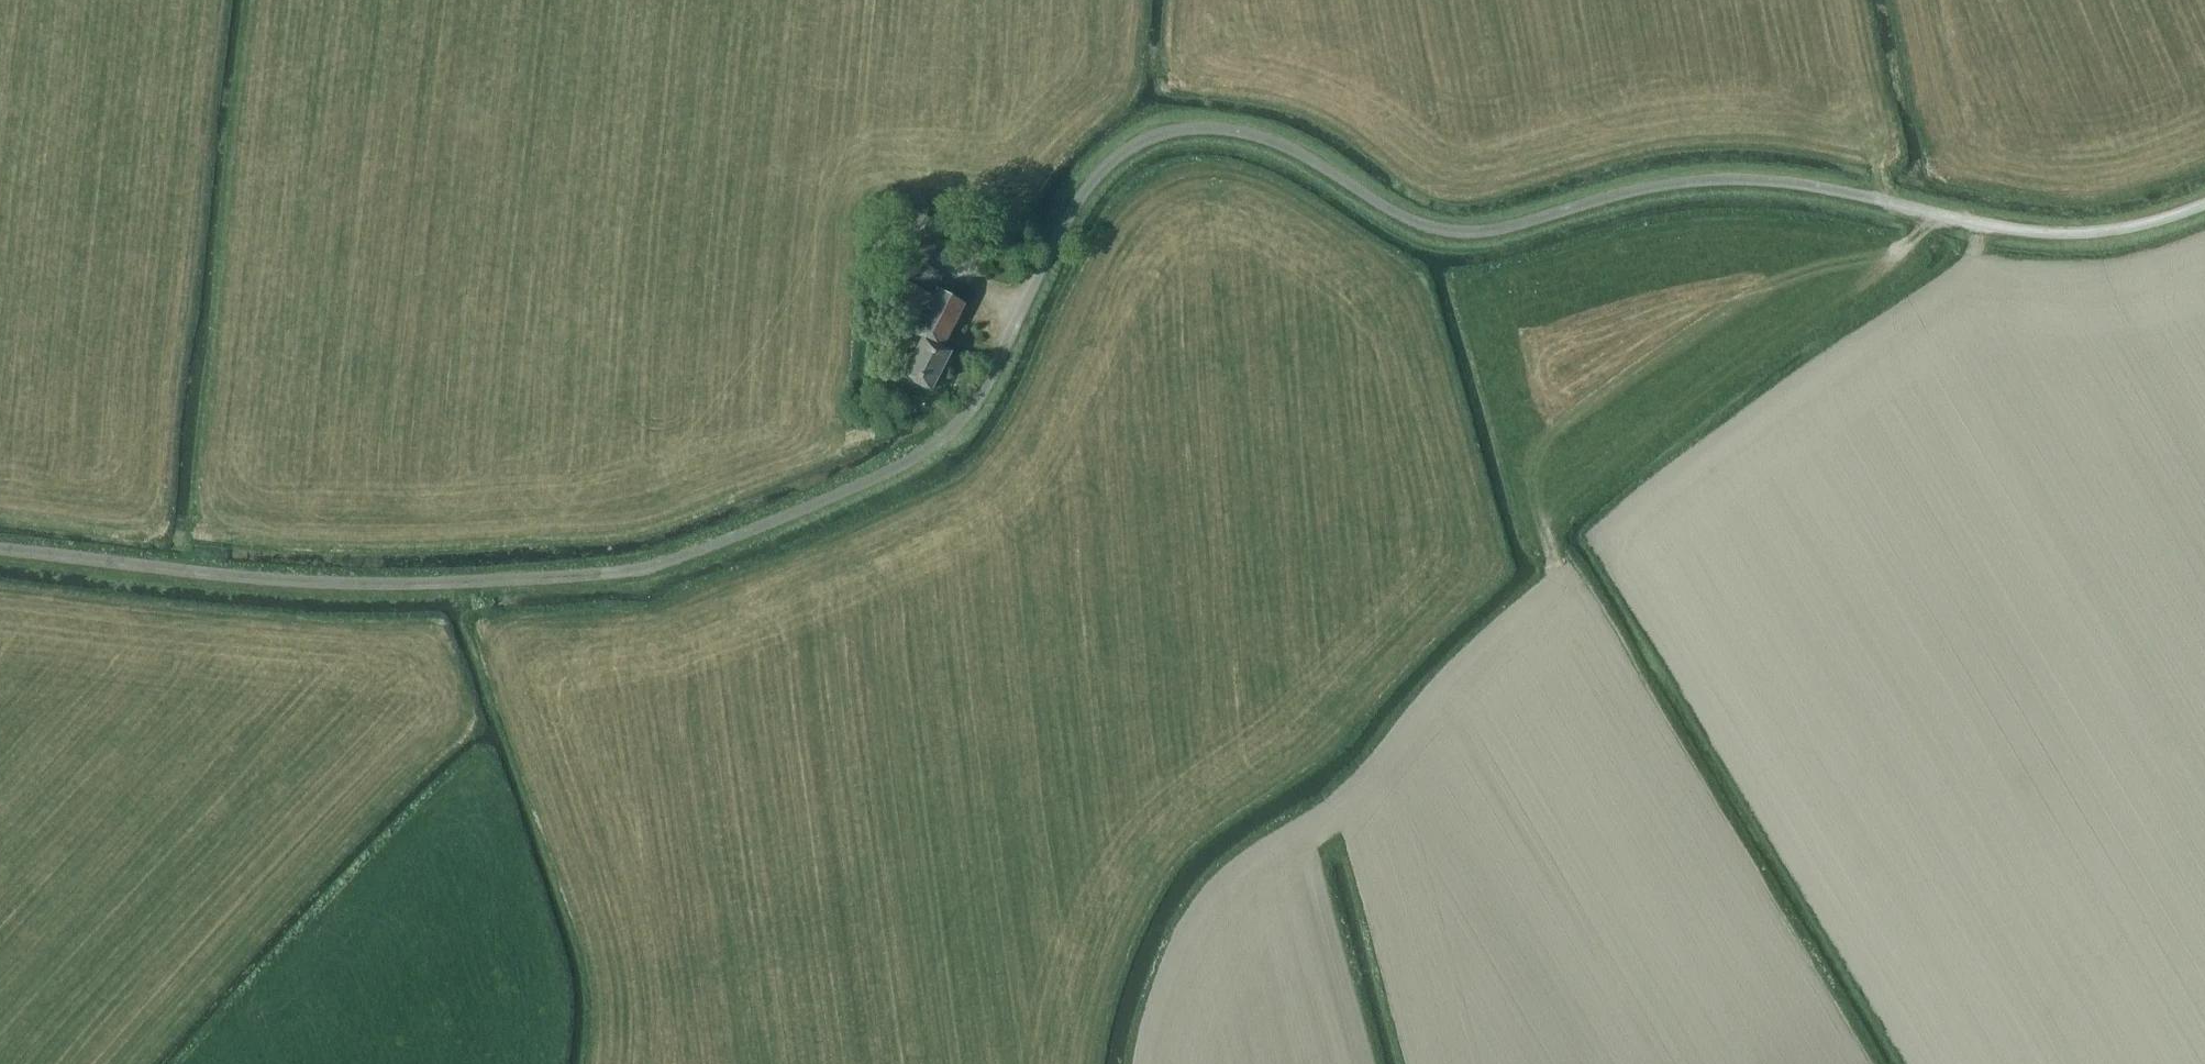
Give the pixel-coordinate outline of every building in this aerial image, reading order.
[(885,265),(917,281),(945,225),(913,209),(885,265)] [(943,346),(965,302),(937,288),(933,295),(903,279),(873,338),(902,353),(913,333),(921,337),(901,375),(931,391),(951,350),(943,346)]
